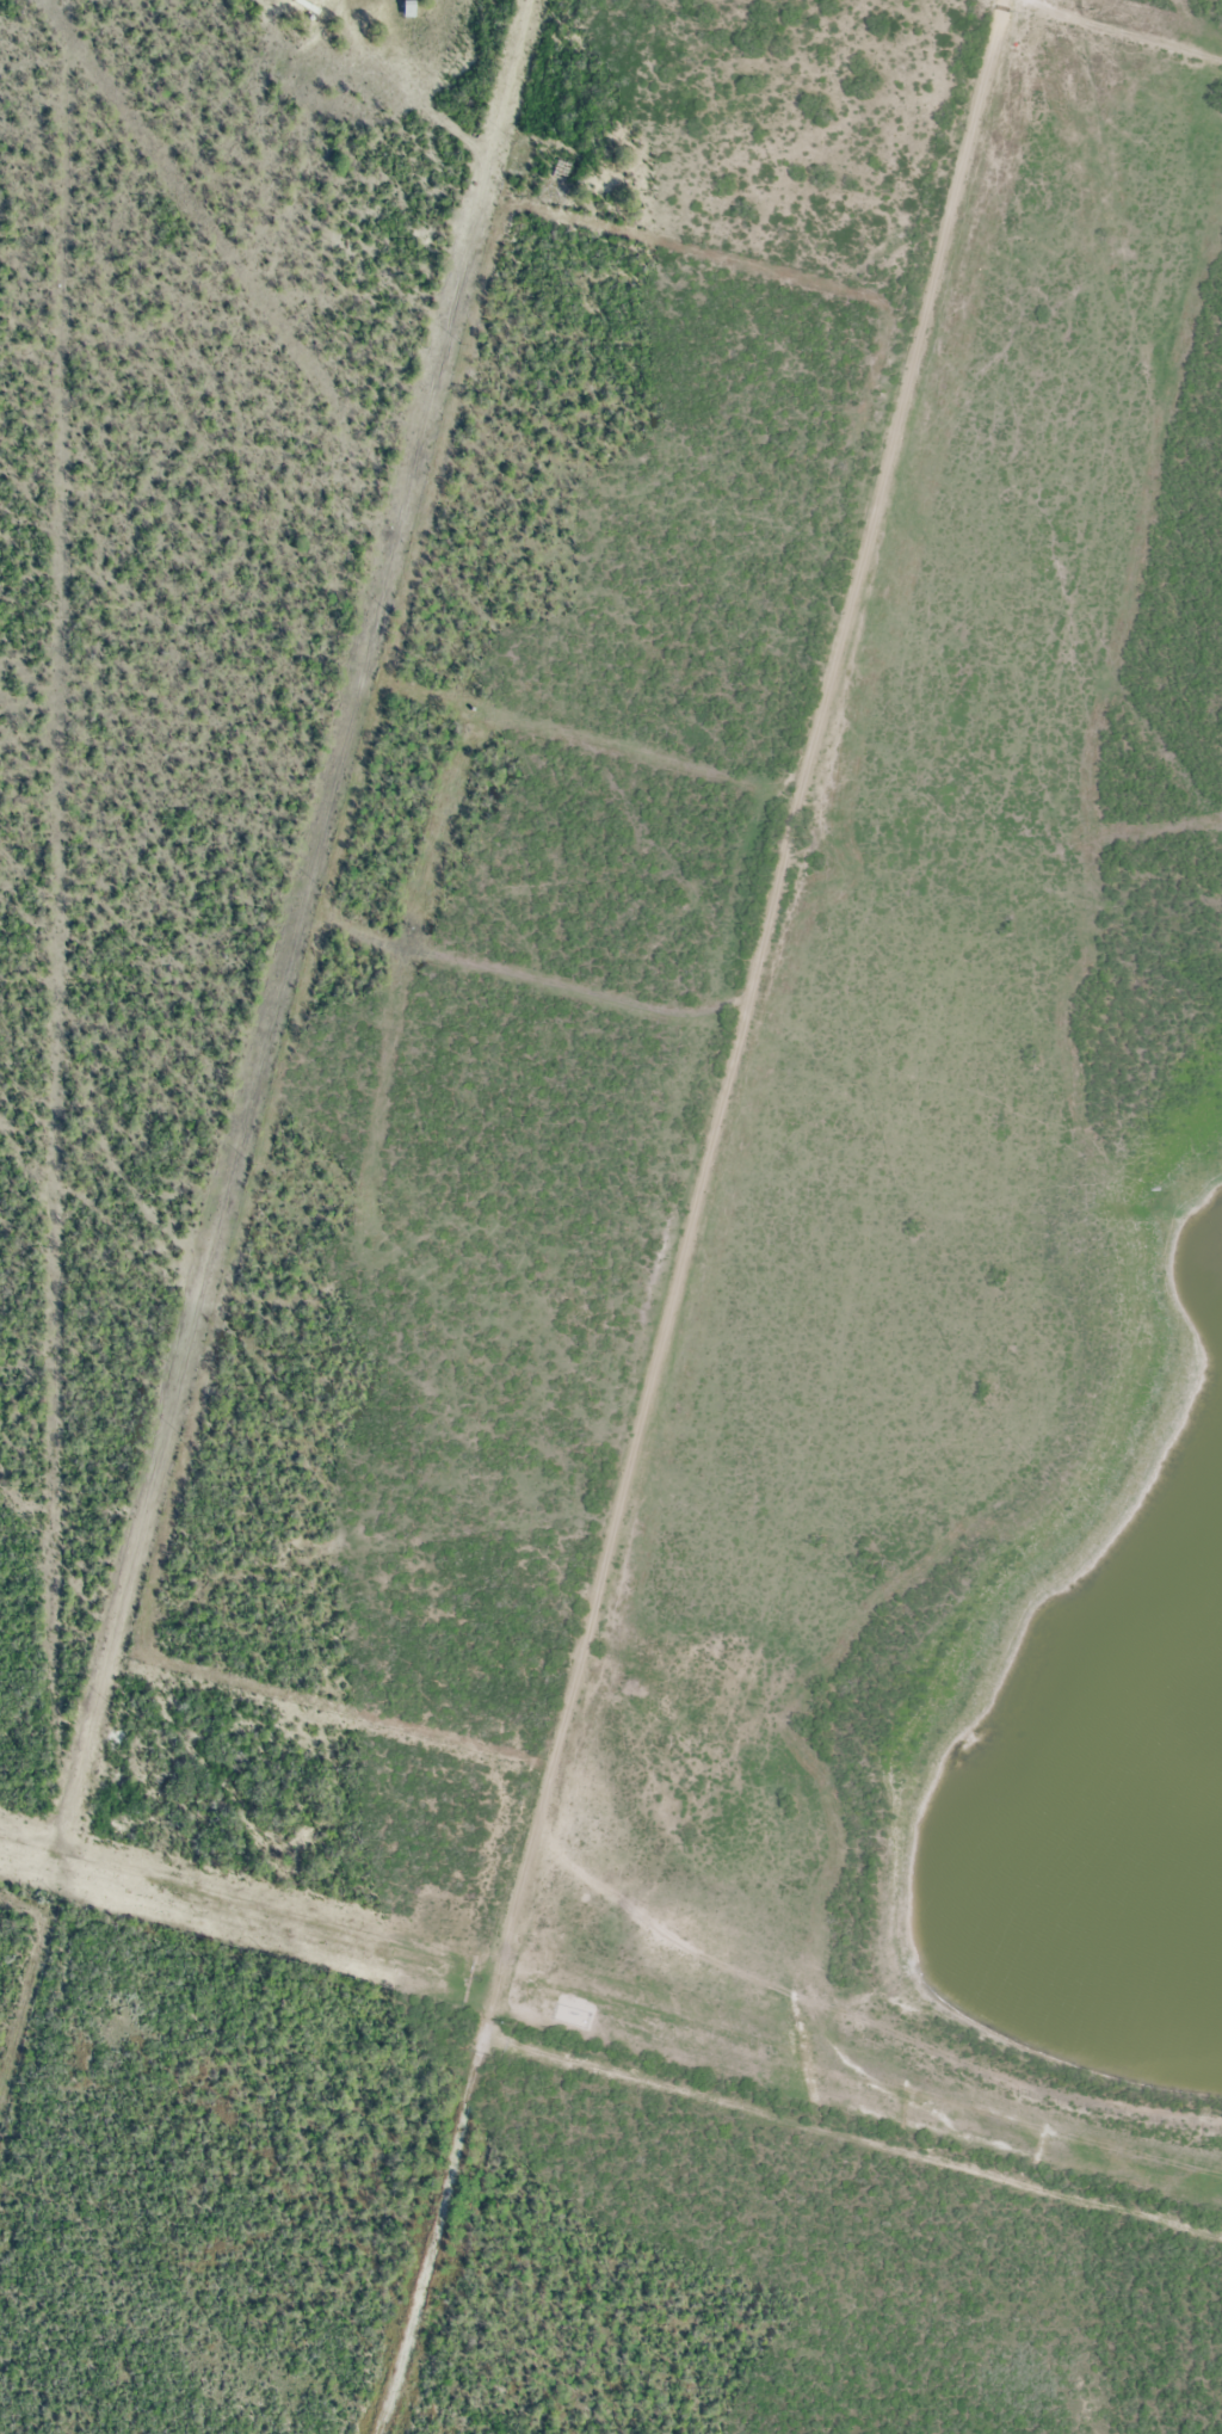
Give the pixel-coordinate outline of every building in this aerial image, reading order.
[(401,13),(401,0),(413,0),(412,13),(401,13)]
